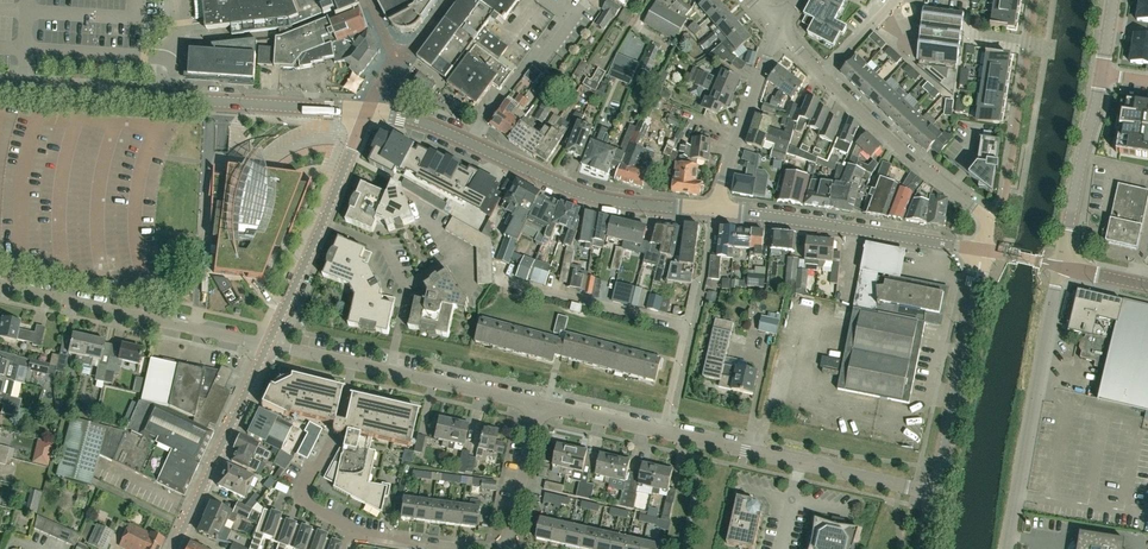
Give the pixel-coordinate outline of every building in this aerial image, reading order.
[(208,29),(232,26),(233,35),(245,33),(245,32),(280,28),(280,26),(291,22),(293,26),(356,0),(205,0),(208,29)] [(417,4),(420,0),(378,0),(389,22),(413,10),(417,4)] [(439,0),(420,0),(417,4),(413,10),(389,22),(390,24),(392,27),(394,29),(397,30),(399,32),(402,32),(405,33),(408,33),(411,32),(414,31),(417,29),(419,27),(439,0)] [(471,0),(463,0),(456,11),(482,30),(481,31),(483,33),(486,29),(484,28),(493,16),(471,0)] [(499,0),(471,0),(493,16),(495,12),(504,20),(512,10),(499,0)] [(512,10),(519,0),(499,0),(512,10)] [(610,4),(622,12),(618,18),(629,25),(635,14),(625,8),(626,7),(625,7),(629,1),(628,0),(613,0),(610,4)] [(687,16),(667,0),(658,0),(645,23),(675,40),(687,20),(685,19),(687,16)] [(687,16),(693,9),(681,0),(667,0),(687,16)] [(723,6),(718,0),(708,0),(700,6),(710,17),(723,6)] [(808,16),(805,21),(812,25),(808,33),(834,47),(841,34),(843,35),(847,27),(836,21),(847,0),(812,0),(804,14),(808,16)] [(1022,2),(1008,0),(996,0),(994,12),(1019,15),(1020,15),(1017,14),(1017,10),(1020,10),(1022,2)] [(1140,6),(1139,6),(1139,7),(1147,8),(1147,0),(1141,0),(1140,6)] [(339,41),(339,39),(369,28),(370,27),(361,6),(338,15),(337,14),(283,37),(278,37),(276,66),(295,67),(305,54),(310,52),(311,53),(334,43),(339,41)] [(714,32),(733,17),(723,6),(710,17),(715,24),(710,28),(714,32)] [(1139,7),(1138,13),(1137,21),(1147,22),(1147,8),(1139,7)] [(917,59),(920,59),(919,65),(918,65),(953,95),(957,70),(955,70),(956,64),(958,64),(964,14),(924,9),(917,59)] [(482,30),(456,11),(448,21),(475,40),(478,43),(499,58),(501,55),(502,56),(509,47),(486,29),(483,33),(481,31),(482,30)] [(1017,31),(1019,15),(994,12),(992,24),(990,24),(990,25),(1010,28),(1010,30),(1017,31)] [(728,40),(742,28),(733,17),(714,32),(702,42),(700,44),(704,50),(713,43),(723,34),(728,39),(728,40)] [(971,18),(970,26),(978,27),(979,19),(971,18)] [(475,40),(448,21),(439,34),(465,53),(475,40)] [(692,32),(699,26),(695,21),(688,28),(690,29),(692,32)] [(702,29),(699,26),(692,32),(696,36),(702,29)] [(372,29),(369,28),(339,39),(339,41),(334,43),(335,50),(333,51),(335,52),(336,58),(335,58),(335,63),(347,61),(353,65),(351,67),(361,74),(362,72),(363,72),(379,51),(372,29)] [(733,54),(751,39),(742,28),(728,40),(728,39),(715,50),(718,54),(732,64),(737,56),(733,54)] [(887,43),(881,37),(874,32),(869,37),(882,49),(887,43)] [(465,53),(439,34),(429,46),(456,66),(465,53)] [(1135,35),(1133,49),(1132,48),(1132,49),(1147,51),(1147,37),(1135,35)] [(233,82),(255,84),(258,40),(213,45),(213,52),(191,51),(190,76),(233,79),(233,82)] [(335,50),(334,43),(311,53),(310,52),(305,54),(295,67),(297,70),(314,66),(313,64),(325,62),(325,59),(335,58),(336,58),(335,52),(333,51),(335,50)] [(500,90),(517,67),(502,56),(501,55),(499,58),(478,43),(448,83),(477,105),(493,84),(500,90)] [(967,45),(966,53),(974,54),(975,46),(967,45)] [(273,65),(275,47),(260,46),(259,64),(273,65)] [(456,66),(429,46),(420,59),(447,79),(456,66)] [(891,58),(896,52),(891,47),(885,52),(891,58)] [(1132,49),(1131,55),(1132,56),(1131,63),(1146,65),(1146,70),(1147,71),(1147,51),(1132,49)] [(902,57),(896,52),(891,58),(897,63),(902,57)] [(988,53),(986,66),(1011,70),(1013,55),(1007,54),(1006,55),(986,52),(986,53),(988,53)] [(851,81),(867,65),(857,56),(842,72),(851,81)] [(910,75),(915,69),(909,64),(904,70),(910,75)] [(740,78),(735,76),(737,70),(723,65),(721,70),(723,71),(720,79),(709,74),(706,81),(733,93),(740,78)] [(861,90),(876,74),(867,65),(851,81),(861,90)] [(524,77),(534,84),(543,74),(533,66),(524,77)] [(1011,70),(986,66),(984,79),(1009,83),(1010,75),(1008,74),(1008,70),(1011,70)] [(781,90),(791,75),(779,67),(769,81),(781,90)] [(595,91),(599,84),(606,72),(599,68),(591,80),(587,77),(583,83),(595,91)] [(962,68),(961,76),(968,77),(969,69),(962,68)] [(921,75),(915,69),(910,75),(916,80),(921,75)] [(870,99),(886,82),(876,74),(861,90),(870,99)] [(803,84),(791,75),(781,90),(777,94),(776,98),(778,99),(775,107),(781,109),(783,102),(787,94),(792,98),(803,84)] [(967,85),(968,77),(961,76),(960,84),(967,85)] [(428,95),(435,85),(425,78),(421,83),(416,80),(409,89),(419,97),(423,91),(428,95)] [(1009,84),(1009,83),(984,79),(982,93),(1007,97),(1008,88),(1005,88),(1006,83),(1009,84)] [(727,108),(733,93),(706,81),(703,88),(714,93),(711,100),(707,98),(702,108),(718,114),(721,106),(727,108)] [(880,108),(895,91),(886,82),(870,99),(880,108)] [(929,93),(934,87),(928,82),(923,87),(929,93)] [(940,92),(934,87),(929,93),(934,98),(940,92)] [(889,116),(904,100),(895,91),(880,108),(889,116)] [(1007,97),(982,93),(980,106),(1005,110),(1006,102),(1003,101),(1004,97),(1007,97)] [(520,104),(525,98),(520,94),(515,101),(520,104)] [(958,95),(957,103),(965,104),(966,96),(958,95)] [(773,114),(775,107),(778,99),(776,98),(773,97),(770,104),(764,102),(762,111),(773,114)] [(529,101),(525,98),(520,104),(524,107),(529,101)] [(819,108),(821,103),(809,98),(803,112),(798,109),(794,120),(796,124),(796,123),(799,124),(798,126),(796,132),(802,135),(808,121),(812,123),(812,122),(812,123),(819,107),(819,108)] [(946,99),(945,107),(953,108),(954,100),(946,99)] [(898,125),(914,109),(904,100),(889,116),(898,125)] [(490,125),(500,132),(517,108),(506,101),(490,125)] [(794,120),(798,109),(799,105),(791,102),(786,117),(784,116),(784,117),(794,120)] [(1128,102),(1126,115),(1123,114),(1121,128),(1124,128),(1120,153),(1147,157),(1147,105),(1128,102)] [(829,117),(831,113),(820,108),(822,104),(821,103),(819,108),(819,107),(812,123),(812,122),(812,123),(810,128),(822,133),(822,132),(829,117)] [(964,112),(965,104),(957,103),(956,111),(964,112)] [(908,134),(923,117),(918,113),(920,110),(920,107),(918,105),(914,109),(898,125),(908,134)] [(1005,111),(1005,110),(980,106),(978,120),(1003,124),(1004,115),(1001,115),(1002,110),(1005,111)] [(952,115),(953,108),(945,107),(944,114),(952,115)] [(509,139),(527,115),(517,108),(500,132),(510,138),(509,139)] [(535,118),(543,123),(549,113),(542,108),(535,118)] [(577,132),(583,115),(576,112),(569,123),(568,124),(569,124),(572,126),(571,128),(577,132)] [(832,114),(831,113),(829,117),(822,132),(822,133),(820,138),(833,143),(841,123),(830,118),(832,114)] [(917,143),(936,122),(927,113),(923,118),(923,117),(908,134),(917,143)] [(552,132),(560,118),(555,114),(546,128),(541,126),(536,132),(525,150),(536,157),(552,132)] [(525,150),(536,132),(532,130),(536,125),(525,118),(527,115),(509,139),(525,150)] [(592,128),(581,124),(584,116),(583,115),(577,132),(578,133),(577,135),(575,134),(567,154),(581,159),(592,128)] [(785,131),(770,126),(772,120),(757,115),(752,130),(760,132),(791,143),(797,125),(796,124),(794,120),(784,117),(782,123),(787,125),(785,131)] [(655,153),(641,148),(645,136),(649,126),(663,133),(665,128),(662,127),(663,126),(658,123),(659,121),(655,119),(655,120),(646,116),(644,121),(640,119),(618,173),(616,179),(644,187),(655,153)] [(618,173),(640,119),(634,117),(631,125),(626,136),(619,152),(607,147),(597,173),(599,173),(599,172),(608,176),(611,170),(618,173)] [(547,162),(564,136),(565,137),(569,129),(567,128),(569,124),(568,124),(569,123),(560,118),(552,132),(536,157),(537,155),(547,162)] [(850,118),(841,140),(838,138),(834,148),(828,161),(836,164),(838,157),(834,155),(837,150),(848,154),(860,126),(850,118)] [(927,152),(931,147),(938,154),(953,138),(953,134),(947,133),(945,131),(942,135),(933,126),(937,122),(936,122),(917,143),(927,152)] [(785,161),(791,143),(760,132),(752,130),(747,144),(762,149),(765,141),(775,144),(771,157),(785,161)] [(373,159),(370,164),(394,176),(397,169),(406,174),(407,171),(417,177),(416,179),(455,199),(491,218),(503,194),(496,190),(499,185),(496,184),(497,182),(480,173),(480,174),(470,169),(469,171),(460,167),(461,165),(454,161),(451,166),(444,162),(445,160),(430,152),(429,153),(419,148),(417,152),(412,150),(414,147),(396,137),(393,143),(385,139),(387,136),(383,133),(373,152),(377,153),(374,159),(373,159)] [(858,144),(858,145),(857,145),(853,155),(849,164),(858,168),(861,159),(860,158),(863,150),(872,158),(882,147),(867,134),(858,144)] [(693,137),(690,158),(689,158),(692,146),(691,146),(687,165),(684,193),(701,196),(703,182),(697,182),(699,166),(697,165),(698,160),(709,161),(711,140),(693,137)] [(978,164),(969,175),(978,182),(978,183),(977,186),(986,189),(992,193),(1000,141),(982,138),(981,139),(982,139),(978,164)] [(597,173),(607,147),(592,141),(582,166),(592,169),(591,170),(597,173)] [(810,147),(803,144),(800,150),(808,153),(810,147)] [(687,165),(691,146),(684,145),(681,156),(682,157),(680,163),(677,162),(673,192),(684,193),(687,165)] [(736,177),(733,193),(753,196),(754,194),(765,196),(769,176),(766,172),(757,170),(760,156),(745,151),(742,160),(749,162),(748,169),(746,179),(736,177)] [(825,167),(828,161),(818,158),(816,165),(825,167)] [(837,170),(837,165),(836,164),(828,161),(825,167),(837,170)] [(865,171),(858,168),(849,164),(845,162),(844,163),(839,161),(837,165),(837,170),(834,183),(831,196),(832,197),(830,208),(853,212),(856,199),(859,187),(865,171)] [(878,178),(874,187),(869,185),(873,174),(865,171),(859,187),(856,199),(862,201),(863,199),(869,202),(864,213),(885,217),(899,186),(887,181),(893,165),(885,162),(883,165),(879,175),(879,176),(878,178)] [(313,184),(299,183),(302,177),(227,167),(227,173),(223,173),(222,176),(219,176),(215,175),(212,175),(211,179),(209,197),(212,198),(211,203),(213,204),(213,203),(217,203),(213,238),(218,238),(218,239),(214,272),(262,278),(275,246),(280,246),(293,213),(296,214),(297,215),(299,209),(300,209),(303,209),(313,184)] [(802,205),(810,176),(785,172),(782,171),(777,191),(780,191),(778,201),(802,205)] [(918,193),(925,182),(918,176),(907,191),(900,188),(888,218),(902,220),(902,219),(907,220),(915,197),(918,193)] [(405,179),(401,186),(406,189),(410,182),(405,179)] [(509,192),(499,208),(511,215),(506,223),(510,225),(517,213),(515,213),(528,187),(524,185),(525,183),(521,181),(516,181),(514,185),(507,180),(502,188),(509,192)] [(818,206),(823,181),(813,180),(809,192),(805,204),(818,206)] [(831,196),(834,183),(823,181),(818,206),(830,208),(832,197),(831,196)] [(410,182),(406,189),(411,192),(415,185),(410,182)] [(931,193),(933,189),(925,182),(918,193),(915,197),(907,220),(927,223),(931,193)] [(393,183),(389,195),(363,184),(347,221),(373,231),(378,221),(386,225),(389,231),(415,220),(402,189),(403,188),(393,183)] [(1110,225),(1108,224),(1104,232),(1108,234),(1106,242),(1137,249),(1147,201),(1147,191),(1119,184),(1110,225)] [(415,185),(411,192),(417,196),(421,188),(415,185)] [(505,235),(496,258),(509,263),(518,240),(519,240),(522,235),(527,224),(540,194),(530,188),(528,187),(515,213),(517,213),(510,225),(505,235)] [(421,188),(417,196),(422,199),(426,192),(421,188)] [(948,199),(941,197),(943,194),(935,188),(934,189),(933,189),(931,193),(927,223),(944,226),(948,199)] [(426,192),(422,199),(427,202),(431,195),(426,192)] [(527,224),(522,235),(526,226),(540,233),(536,242),(542,244),(545,239),(548,232),(547,232),(559,204),(550,200),(549,201),(547,200),(548,199),(541,195),(540,194),(527,224)] [(431,195),(427,202),(433,205),(437,198),(431,195)] [(437,198),(433,205),(438,208),(442,201),(437,198)] [(442,201),(438,208),(443,211),(448,204),(442,201)] [(548,232),(545,239),(551,241),(555,233),(562,235),(562,234),(571,208),(562,205),(559,204),(547,232),(548,232)] [(563,265),(560,282),(568,283),(570,271),(571,269),(575,252),(572,248),(572,247),(578,231),(580,217),(579,216),(581,211),(571,208),(562,234),(568,236),(565,244),(567,249),(564,265),(563,265)] [(592,246),(598,214),(584,211),(579,240),(590,242),(589,247),(592,248),(592,246)] [(610,217),(598,214),(592,246),(604,248),(605,242),(604,242),(610,217)] [(453,233),(460,220),(453,216),(446,229),(453,233)] [(625,240),(629,221),(613,217),(608,236),(625,240)] [(459,236),(466,223),(460,220),(453,233),(459,236)] [(647,226),(629,221),(625,240),(643,244),(647,226)] [(465,240),(472,227),(466,223),(459,236),(465,240)] [(658,263),(668,224),(656,223),(649,251),(656,253),(653,262),(652,261),(648,278),(654,280),(658,263)] [(685,223),(681,257),(676,256),(675,263),(672,263),(667,280),(692,284),(694,266),(700,224),(685,223)] [(675,248),(681,226),(668,224),(658,263),(664,264),(668,247),(675,248)] [(722,258),(733,259),(734,248),(736,227),(721,226),(718,257),(711,256),(710,271),(709,279),(720,279),(721,271),(720,271),(722,258)] [(471,243),(478,230),(472,227),(465,240),(471,243)] [(751,248),(753,229),(736,227),(734,248),(735,248),(735,247),(751,248)] [(765,230),(753,229),(751,248),(756,248),(756,254),(762,255),(763,249),(765,230)] [(477,247),(492,238),(478,230),(471,243),(477,247)] [(795,251),(797,234),(797,233),(773,230),(771,248),(795,251)] [(818,268),(819,268),(822,238),(808,237),(806,259),(807,259),(807,263),(819,265),(818,268)] [(492,254),(492,238),(477,247),(477,254),(492,254)] [(836,240),(822,238),(819,268),(823,269),(826,264),(826,261),(834,261),(836,240)] [(373,253),(366,250),(340,239),(324,275),(351,286),(356,297),(350,324),(388,333),(395,305),(394,305),(396,298),(385,295),(384,297),(381,297),(382,291),(370,268),(365,265),(366,263),(368,264),(373,253)] [(902,278),(907,250),(866,241),(860,270),(902,278)] [(618,270),(623,248),(617,247),(611,269),(618,270)] [(524,257),(516,277),(527,282),(535,261),(524,257)] [(796,293),(799,269),(798,269),(799,266),(800,258),(788,257),(786,280),(785,291),(796,293)] [(839,283),(841,264),(833,263),(832,282),(839,283)] [(537,267),(533,280),(549,284),(553,271),(537,267)] [(809,270),(799,269),(796,293),(806,295),(806,290),(807,290),(809,270)] [(568,283),(567,288),(585,292),(588,277),(581,275),(581,273),(570,271),(568,283)] [(467,311),(469,301),(467,300),(449,272),(426,286),(429,292),(428,301),(416,299),(410,327),(449,335),(455,308),(467,311)] [(749,273),(748,285),(765,286),(766,274),(749,273)] [(880,311),(877,276),(862,273),(855,307),(880,311)] [(585,292),(585,293),(593,294),(595,282),(596,277),(588,276),(588,277),(585,292)] [(946,289),(877,276),(880,311),(855,307),(844,360),(823,356),(821,366),(842,370),(838,389),(909,403),(926,321),(938,324),(946,289)] [(748,290),(748,281),(732,279),(731,289),(748,290)] [(593,294),(592,297),(600,299),(603,284),(595,282),(593,294)] [(636,288),(617,284),(612,301),(632,306),(636,288)] [(1080,293),(1070,331),(1086,335),(1080,358),(1096,362),(1094,367),(1100,368),(1107,368),(1101,394),(1147,406),(1147,309),(1080,293)] [(647,308),(660,311),(663,297),(651,294),(647,308)] [(581,312),(582,304),(573,302),(571,310),(581,312)] [(564,334),(569,317),(559,315),(555,332),(564,334)] [(560,338),(545,334),(483,317),(476,342),(554,363),(556,356),(560,338)] [(759,331),(776,335),(779,321),(762,317),(759,331)] [(46,327),(37,325),(35,333),(20,329),(21,322),(2,318),(0,328),(0,338),(17,342),(17,340),(33,344),(33,345),(41,347),(46,327)] [(733,390),(754,394),(758,373),(759,371),(747,368),(748,363),(747,361),(740,359),(738,366),(738,367),(725,365),(732,332),(734,322),(716,318),(714,328),(704,373),(703,377),(721,381),(719,387),(733,390)] [(83,365),(90,337),(84,336),(83,333),(76,332),(74,334),(73,337),(64,335),(59,356),(57,366),(56,371),(65,373),(69,353),(76,355),(75,363),(83,365)] [(568,340),(560,338),(556,356),(655,383),(662,358),(570,333),(568,340)] [(104,352),(106,341),(90,337),(83,365),(91,366),(93,359),(100,361),(96,380),(104,382),(111,354),(104,352)] [(122,345),(119,359),(110,357),(111,354),(104,382),(112,384),(114,376),(117,377),(118,372),(120,373),(123,360),(139,364),(142,349),(122,345)] [(27,377),(7,373),(9,364),(29,369),(28,370),(47,375),(50,365),(50,364),(31,360),(30,360),(17,357),(17,356),(4,353),(2,362),(0,361),(0,379),(14,382),(25,385),(27,377)] [(230,394),(224,391),(233,371),(222,366),(220,371),(204,367),(203,370),(151,357),(141,400),(169,406),(197,419),(198,418),(215,426),(230,394)] [(261,403),(285,415),(288,417),(290,414),(334,424),(335,420),(337,411),(342,388),(332,386),(331,387),(325,386),(326,384),(325,384),(324,386),(318,384),(318,382),(291,376),(290,380),(274,388),(270,386),(261,403)] [(14,382),(0,379),(0,396),(5,397),(11,398),(14,382)] [(347,413),(345,423),(343,431),(346,432),(349,433),(350,428),(373,434),(410,443),(418,410),(407,408),(407,410),(401,408),(401,406),(400,406),(400,408),(394,406),(394,405),(375,400),(374,402),(368,400),(368,399),(367,400),(361,399),(361,397),(351,395),(347,413)] [(21,400),(11,398),(5,397),(3,405),(19,409),(21,400)] [(140,402),(139,404),(133,401),(122,426),(128,428),(126,432),(70,420),(57,478),(92,486),(99,455),(182,494),(188,482),(190,483),(213,432),(154,404),(140,402)] [(17,417),(19,409),(3,405),(1,413),(17,417)] [(280,450),(292,426),(259,410),(247,433),(280,450)] [(335,420),(334,424),(334,429),(334,431),(338,433),(343,431),(345,423),(347,413),(337,411),(335,420)] [(447,448),(453,422),(445,420),(445,417),(439,415),(433,439),(443,441),(442,447),(447,448)] [(462,424),(453,422),(447,448),(447,449),(453,451),(455,444),(463,446),(469,422),(463,421),(462,424)] [(307,433),(297,454),(307,459),(322,429),(309,422),(304,432),(307,433)] [(503,455),(505,444),(496,442),(498,429),(492,427),(491,430),(482,428),(476,456),(482,457),(484,450),(503,455)] [(376,451),(369,449),(373,434),(350,428),(349,433),(348,438),(345,437),(342,449),(345,450),(344,455),(341,454),(339,463),(334,462),(327,477),(335,481),(334,487),(333,486),(333,487),(347,494),(347,493),(351,495),(350,496),(359,501),(360,499),(366,502),(365,504),(366,505),(367,503),(372,506),(372,507),(382,512),(382,511),(384,496),(387,497),(390,485),(381,483),(381,485),(368,482),(370,474),(369,473),(370,467),(372,467),(370,466),(372,460),(373,460),(376,451)] [(35,462),(50,464),(56,436),(41,433),(35,462)] [(422,453),(425,441),(426,436),(418,434),(414,451),(422,453)] [(267,460),(271,453),(265,451),(258,447),(259,444),(240,435),(234,448),(237,449),(231,461),(256,472),(260,462),(252,459),(255,454),(262,458),(267,460)] [(566,478),(567,475),(573,448),(564,446),(565,443),(558,442),(553,466),(562,468),(561,473),(561,474),(560,477),(566,478)] [(9,449),(0,446),(0,455),(9,457),(13,458),(15,450),(9,449)] [(583,473),(588,449),(582,447),(581,450),(573,448),(567,475),(573,476),(575,471),(583,473)] [(465,474),(470,451),(462,449),(457,472),(465,474)] [(470,451),(465,474),(472,475),(473,473),(476,458),(469,456),(470,451)] [(609,484),(615,458),(606,456),(607,453),(601,452),(596,475),(605,477),(604,483),(609,484)] [(9,457),(0,455),(0,464),(5,466),(6,464),(8,465),(9,457)] [(624,490),(631,458),(625,457),(624,460),(615,458),(609,484),(616,485),(615,488),(624,490)] [(653,488),(658,467),(649,465),(650,462),(644,461),(638,485),(653,488)] [(228,466),(223,476),(218,486),(244,498),(253,478),(228,466)] [(667,469),(658,467),(653,488),(668,491),(674,468),(668,466),(667,469)] [(421,478),(422,471),(413,470),(412,477),(421,478)] [(432,472),(425,472),(422,471),(421,478),(431,480),(432,472)] [(451,482),(452,475),(443,474),(442,481),(451,482)] [(461,476),(452,475),(451,482),(460,483),(461,476)] [(496,481),(482,479),(472,478),(472,485),(481,486),(481,489),(495,491),(495,490),(496,481)] [(546,481),(544,489),(563,493),(565,485),(546,481)] [(584,498),(588,483),(580,481),(577,496),(584,498)] [(595,484),(588,483),(584,498),(592,499),(595,484)] [(627,508),(630,493),(623,491),(619,506),(627,508)] [(559,508),(562,496),(546,493),(544,502),(554,504),(554,507),(559,508)] [(634,510),(638,495),(630,493),(627,508),(634,510)] [(571,499),(562,496),(559,508),(560,508),(561,504),(570,506),(571,499)] [(416,520),(418,499),(403,497),(403,501),(396,500),(395,509),(402,510),(400,518),(416,520)] [(737,498),(727,544),(749,548),(754,548),(761,515),(759,514),(760,509),(760,505),(755,504),(755,502),(737,498)] [(431,522),(434,501),(418,499),(416,520),(431,522)] [(446,524),(449,503),(434,501),(431,522),(446,524)] [(589,511),(591,503),(582,501),(580,508),(589,511)] [(670,518),(672,511),(673,503),(666,501),(662,516),(670,518)] [(204,517),(224,526),(227,519),(233,522),(236,516),(230,513),(231,512),(211,502),(204,517)] [(248,517),(251,509),(238,503),(234,511),(248,517)] [(461,526),(464,505),(449,503),(446,524),(461,526)] [(600,505),(591,503),(589,511),(599,513),(600,505)] [(479,507),(464,505),(461,526),(476,528),(479,507)] [(619,517),(621,510),(611,508),(610,515),(619,517)] [(279,519),(280,515),(263,510),(249,548),(259,548),(265,531),(272,534),(271,537),(272,538),(279,519)] [(629,512),(621,510),(619,517),(628,519),(629,512)] [(648,524),(650,516),(641,514),(638,525),(646,527),(647,523),(648,524)] [(41,532),(47,519),(37,515),(34,528),(41,532)] [(659,518),(650,516),(648,524),(657,526),(659,518)] [(221,533),(224,526),(204,517),(198,531),(209,536),(209,537),(217,541),(217,540),(222,542),(226,541),(228,537),(221,533)] [(551,543),(556,522),(541,518),(536,539),(551,543)] [(49,535),(55,523),(47,519),(41,532),(49,535)] [(294,524),(279,519),(272,538),(279,540),(276,548),(286,548),(288,543),(294,524)] [(815,519),(813,534),(810,548),(853,548),(855,543),(859,529),(845,527),(829,524),(815,519)] [(566,546),(571,525),(556,522),(551,543),(566,546)] [(58,539),(63,527),(55,523),(49,535),(58,539)] [(166,539),(152,532),(151,533),(130,523),(120,545),(129,548),(161,548),(166,539)] [(114,532),(97,524),(88,543),(102,548),(107,548),(114,532)] [(304,548),(310,530),(294,524),(288,543),(295,546),(294,548),(303,548),(304,548)] [(585,528),(571,525),(566,546),(579,548),(581,548),(585,528)] [(66,543),(72,530),(63,527),(58,539),(66,543)] [(600,532),(585,528),(581,548),(596,548),(600,532)] [(81,534),(72,530),(66,543),(75,547),(81,534)] [(325,539),(326,536),(310,530),(304,548),(321,548),(325,539)] [(615,535),(600,532),(596,548),(612,548),(615,535)] [(630,538),(615,535),(612,548),(627,548),(630,538)] [(1123,541),(1080,535),(1078,548),(1122,548),(1123,541)] [(644,542),(630,538),(627,548),(643,548),(644,542)] [(325,539),(321,548),(339,548),(340,544),(325,539)] [(187,548),(209,548),(191,541),(187,548)]
